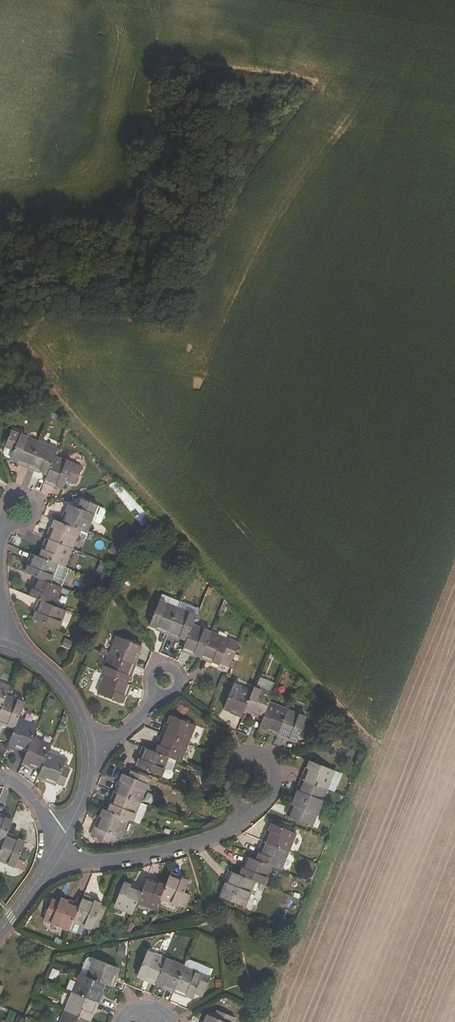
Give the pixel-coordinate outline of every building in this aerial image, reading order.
[(5,457),(10,459),(10,460),(29,467),(39,442),(11,431),(5,447),(5,448),(3,453),(5,457)] [(39,442),(29,467),(47,474),(54,457),(57,450),(39,442)] [(67,480),(76,484),(82,468),(54,457),(47,474),(45,481),(63,489),(67,480)] [(97,505),(81,499),(78,508),(68,504),(61,522),(79,529),(86,532),(97,505)] [(48,538),(72,548),(79,529),(61,522),(55,519),(48,538)] [(120,545),(129,539),(125,534),(116,539),(120,545)] [(72,548),(48,538),(40,556),(58,564),(65,566),(72,548)] [(115,555),(119,547),(110,543),(106,550),(115,555)] [(40,556),(33,554),(26,572),(37,577),(50,582),(58,564),(40,556)] [(41,601),(54,606),(62,587),(50,582),(37,577),(30,596),(41,601)] [(168,633),(180,602),(162,595),(150,626),(168,633)] [(34,619),(58,629),(66,611),(54,606),(41,601),(34,619)] [(180,602),(168,633),(187,641),(193,625),(199,609),(180,602)] [(201,658),(211,633),(193,625),(187,641),(183,650),(201,658)] [(229,669),(239,644),(211,633),(201,658),(229,669)] [(134,664),(141,646),(116,636),(109,654),(134,664)] [(69,649),(72,642),(64,638),(61,646),(69,649)] [(105,674),(126,683),(134,664),(109,654),(102,673),(105,674)] [(98,693),(122,703),(130,684),(126,683),(105,674),(98,693)] [(6,696),(10,687),(0,683),(0,710),(6,696)] [(252,692),(234,684),(224,707),(242,715),(244,710),(252,692)] [(252,692),(244,710),(263,718),(269,702),(273,693),(254,686),(252,692)] [(15,728),(18,719),(25,703),(6,696),(0,710),(0,722),(15,728)] [(278,734),(287,710),(269,702),(263,718),(260,726),(278,734)] [(297,742),(306,717),(287,710),(278,734),(297,742)] [(164,734),(188,744),(196,725),(171,715),(164,734)] [(15,728),(8,743),(16,746),(27,751),(32,738),(36,726),(18,719),(15,728)] [(156,752),(177,760),(181,761),(188,744),(164,734),(156,752)] [(26,752),(22,762),(41,770),(48,753),(51,746),(32,738),(27,751),(26,752)] [(134,764),(142,747),(131,741),(123,759),(134,764)] [(137,766),(169,778),(173,777),(174,774),(173,770),(177,760),(156,752),(145,747),(137,766)] [(41,770),(38,777),(57,785),(66,760),(48,753),(41,770)] [(328,788),(335,791),(343,773),(310,761),(303,778),(328,788)] [(150,778),(131,770),(128,776),(124,774),(116,792),(140,802),(150,778)] [(59,785),(65,786),(68,775),(61,774),(59,785)] [(295,797),(320,807),(328,788),(303,778),(295,797)] [(140,802),(116,792),(108,811),(129,819),(133,821),(140,802)] [(295,797),(288,816),(312,826),(320,807),(295,797)] [(93,836),(108,843),(109,840),(114,842),(117,836),(121,837),(129,819),(108,811),(104,809),(93,836)] [(2,845),(7,835),(12,821),(0,816),(0,844),(2,845)] [(264,841),(289,851),(296,833),(272,823),(264,841)] [(0,851),(0,861),(16,867),(25,842),(7,835),(2,845),(0,851)] [(272,866),(282,870),(289,851),(264,841),(257,859),(272,866)] [(248,856),(247,856),(239,874),(255,881),(265,885),(272,866),(257,859),(248,856)] [(239,874),(231,871),(220,897),(245,907),(255,881),(239,874)] [(161,898),(179,906),(189,881),(171,874),(166,886),(161,898)] [(142,889),(137,903),(156,910),(161,898),(166,886),(147,878),(142,889)] [(137,903),(142,889),(124,882),(114,907),(132,914),(137,903)] [(100,908),(102,904),(83,896),(79,906),(73,921),(98,931),(106,910),(100,908)] [(73,921),(79,906),(61,898),(59,902),(52,899),(45,916),(52,919),(51,923),(69,930),(73,921)] [(166,959),(148,952),(137,976),(156,983),(166,959)] [(105,983),(112,986),(120,968),(95,958),(88,976),(105,983)] [(175,991),(185,966),(166,959),(156,983),(175,991)] [(193,998),(195,993),(203,996),(210,976),(209,976),(210,972),(210,970),(210,969),(209,967),(192,961),(190,961),(188,961),(187,962),(185,966),(175,991),(193,998)] [(73,992),(97,1002),(105,983),(88,976),(80,973),(73,992)] [(65,1010),(90,1020),(97,1002),(73,992),(65,1010)] [(90,1020),(65,1010),(60,1021),(89,1021),(90,1020)] [(218,1010),(215,1017),(208,1014),(205,1021),(232,1021),(234,1016),(218,1010)]
